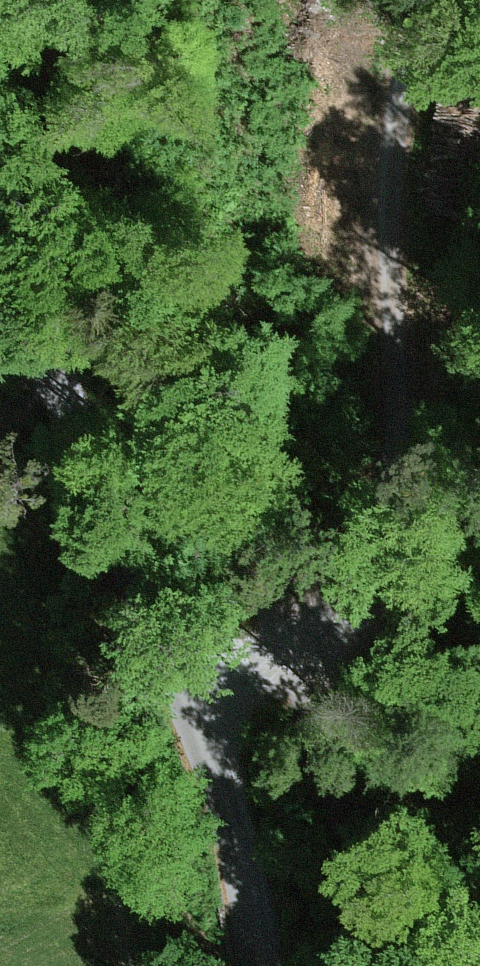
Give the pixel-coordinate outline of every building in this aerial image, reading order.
[(479,177),(479,131),(431,130),(429,175),(479,177)]
